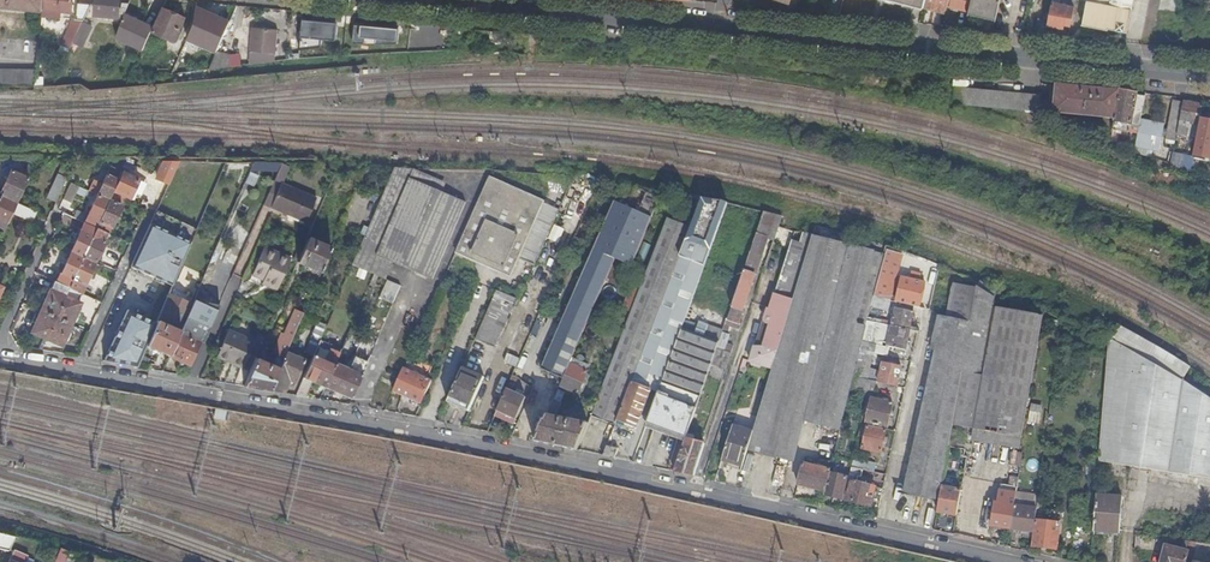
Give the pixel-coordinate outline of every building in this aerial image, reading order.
[(42,10),(42,9),(43,0),(0,0),(0,6),(42,10)] [(42,9),(71,12),(72,0),(43,0),(42,9)] [(95,15),(124,18),(126,12),(129,4),(121,3),(121,0),(96,0),(95,15)] [(925,5),(946,11),(947,4),(948,0),(926,0),(925,5)] [(969,10),(972,0),(948,0),(947,4),(969,10)] [(969,10),(997,16),(1001,0),(972,0),(969,10)] [(1107,29),(1108,27),(1127,31),(1133,0),(1087,0),(1082,24),(1107,29)] [(84,20),(91,4),(77,2),(76,19),(84,20)] [(1052,2),(1049,18),(1048,24),(1063,27),(1063,26),(1071,28),(1075,7),(1052,2)] [(163,7),(154,26),(152,30),(175,41),(186,18),(163,7)] [(126,12),(124,18),(117,37),(143,50),(152,30),(154,26),(126,12)] [(219,46),(229,25),(206,15),(197,35),(219,46)] [(1038,17),(1035,34),(1045,35),(1048,24),(1049,18),(1038,17)] [(76,19),(75,25),(81,27),(83,22),(84,20),(76,19)] [(81,27),(73,43),(82,47),(92,26),(83,22),(81,27)] [(338,47),(339,24),(304,22),(303,46),(338,47)] [(73,24),(66,39),(73,43),(81,27),(75,25),(73,24)] [(356,27),(355,41),(401,43),(401,29),(356,27)] [(250,64),(276,61),(278,30),(252,28),(250,64)] [(522,43),(523,35),(494,33),(493,42),(513,44),(513,43),(522,43)] [(216,54),(209,69),(230,66),(230,54),(217,51),(216,54)] [(35,70),(0,70),(0,88),(34,88),(35,70)] [(1120,91),(1057,85),(1054,113),(1115,119),(1120,91)] [(957,86),(955,103),(1039,111),(1040,95),(957,86)] [(1120,91),(1115,119),(1114,121),(1140,126),(1145,97),(1120,91)] [(1167,133),(1177,134),(1183,104),(1173,102),(1167,133)] [(1185,122),(1199,125),(1203,106),(1184,102),(1183,104),(1177,134),(1188,136),(1190,126),(1184,125),(1185,122)] [(1139,147),(1136,146),(1135,152),(1155,159),(1156,151),(1161,152),(1167,124),(1145,120),(1139,147)] [(0,195),(17,203),(37,159),(32,159),(24,177),(11,171),(0,195)] [(47,198),(56,202),(65,181),(75,160),(64,160),(47,198)] [(127,161),(119,161),(115,169),(110,167),(106,175),(118,180),(122,172),(127,161)] [(176,169),(179,162),(169,162),(163,173),(172,178),(176,169)] [(279,172),(282,164),(254,163),(250,171),(279,172)] [(279,172),(264,205),(307,224),(319,199),(283,183),(290,168),(282,164),(279,172)] [(395,168),(353,265),(369,273),(376,256),(392,263),(433,280),(466,203),(442,193),(410,179),(413,169),(395,168)] [(446,183),(413,169),(410,179),(442,193),(446,183)] [(122,172),(118,180),(114,191),(120,194),(130,199),(139,180),(122,172)] [(118,180),(106,175),(97,195),(109,201),(114,191),(118,180)] [(555,191),(556,175),(547,175),(547,177),(547,190),(555,191)] [(543,202),(489,178),(448,269),(475,281),(475,261),(510,276),(519,257),(543,202)] [(80,187),(71,183),(62,199),(72,204),(80,187)] [(646,188),(622,185),(616,199),(637,209),(646,188)] [(665,192),(646,188),(637,209),(642,211),(643,209),(640,207),(643,200),(646,201),(649,194),(660,198),(652,216),(654,217),(665,192)] [(114,191),(109,201),(96,228),(108,234),(111,228),(112,229),(122,207),(115,204),(120,194),(114,191)] [(642,211),(637,209),(616,258),(633,265),(654,217),(652,216),(660,198),(649,194),(646,201),(643,200),(640,207),(643,209),(642,211)] [(0,195),(0,228),(5,230),(17,203),(0,195)] [(109,201),(97,195),(86,219),(84,223),(96,228),(109,201)] [(728,204),(703,198),(691,228),(617,420),(636,428),(652,388),(659,391),(682,328),(728,204)] [(637,209),(616,199),(543,365),(542,369),(563,378),(570,364),(615,260),(616,258),(637,209)] [(535,264),(559,209),(543,202),(519,257),(535,264)] [(32,222),(36,212),(22,205),(17,215),(32,222)] [(781,216),(764,212),(725,325),(731,326),(732,327),(733,326),(734,327),(736,328),(767,240),(773,242),(777,228),(781,216)] [(84,223),(86,219),(75,214),(73,218),(84,223)] [(155,215),(128,274),(159,287),(160,284),(172,289),(196,233),(155,215)] [(691,228),(668,219),(645,277),(634,307),(592,415),(615,424),(617,420),(691,228)] [(71,252),(83,258),(96,228),(84,223),(71,252)] [(554,224),(548,238),(558,242),(564,229),(554,224)] [(83,258),(95,263),(99,256),(100,252),(108,234),(96,228),(83,258)] [(751,362),(754,363),(772,369),(784,332),(789,315),(790,315),(804,267),(813,236),(814,234),(803,232),(800,243),(792,241),(771,309),(768,309),(764,322),(765,324),(766,325),(766,326),(770,326),(764,347),(756,347),(751,362)] [(883,255),(875,252),(813,236),(804,267),(790,315),(789,315),(784,332),(772,369),(753,431),(748,449),(795,462),(805,420),(841,430),(851,388),(854,376),(859,355),(860,350),(862,344),(866,327),(867,321),(870,307),(873,297),(878,276),(883,255)] [(298,262),(321,273),(331,248),(308,238),(307,240),(298,262)] [(269,281),(267,285),(278,290),(292,258),(265,247),(253,274),(264,279),(269,281)] [(219,259),(237,265),(240,255),(223,250),(219,259)] [(902,256),(884,251),(883,255),(878,276),(896,281),(902,256)] [(57,282),(70,288),(83,258),(71,252),(61,275),(57,282)] [(375,275),(386,280),(392,263),(376,256),(369,273),(375,275)] [(81,293),(95,263),(83,258),(70,288),(81,293)] [(634,307),(645,277),(636,274),(624,303),(634,307)] [(972,323),(978,288),(952,274),(943,317),(972,323)] [(896,303),(918,308),(924,283),(918,282),(919,277),(911,275),(910,279),(902,277),(896,303)] [(879,278),(874,297),(890,301),(892,302),(893,295),(885,293),(888,280),(879,278)] [(380,298),(393,304),(401,285),(388,279),(380,298)] [(41,312),(56,319),(59,312),(70,288),(57,282),(55,282),(51,290),(41,312)] [(56,319),(72,326),(82,304),(78,302),(82,294),(81,293),(70,288),(59,312),(56,319)] [(995,298),(978,288),(972,323),(963,371),(982,375),(993,308),(995,298)] [(494,347),(516,298),(497,290),(475,339),(494,347)] [(147,346),(170,357),(180,333),(192,305),(169,295),(163,310),(147,346)] [(874,297),(873,297),(870,307),(887,311),(890,301),(874,297)] [(192,305),(180,333),(200,342),(203,343),(216,311),(194,301),(192,305)] [(880,323),(891,326),(909,330),(913,312),(895,308),(892,322),(881,319),(880,323)] [(972,428),(1022,437),(1043,315),(993,308),(982,375),(976,410),(972,428)] [(104,362),(138,367),(157,323),(127,310),(104,362)] [(244,386),(270,391),(287,352),(304,313),(296,310),(285,334),(283,333),(273,354),(278,356),(273,366),(256,358),(244,386)] [(32,333),(46,340),(56,319),(41,312),(32,333)] [(972,323),(943,317),(904,493),(940,500),(942,487),(949,448),(954,424),(956,407),(963,371),(972,323)] [(62,347),(72,326),(56,319),(46,340),(62,347)] [(867,321),(866,327),(862,344),(875,346),(880,323),(867,321)] [(766,326),(766,325),(765,324),(764,322),(756,347),(764,347),(770,326),(766,326)] [(306,353),(313,357),(319,342),(327,326),(319,323),(306,353)] [(1182,386),(1183,380),(1191,368),(1172,355),(1150,343),(1116,324),(1107,340),(1109,341),(1120,346),(1141,358),(1149,363),(1182,386)] [(905,350),(910,330),(909,330),(891,326),(886,346),(895,348),(895,351),(904,353),(905,350)] [(719,342),(682,328),(659,391),(647,423),(687,438),(712,364),(718,347),(719,342)] [(231,358),(229,362),(242,368),(253,342),(227,330),(218,352),(231,358)] [(180,333),(170,357),(190,365),(200,342),(180,333)] [(1182,386),(1149,363),(1141,358),(1120,346),(1109,341),(1099,461),(1168,471),(1209,478),(1209,406),(1182,386)] [(313,382),(325,388),(336,363),(341,353),(319,342),(313,357),(296,395),(306,397),(313,382)] [(875,346),(862,344),(860,350),(874,354),(875,347),(875,346)] [(733,353),(718,347),(712,364),(727,369),(733,353)] [(216,356),(229,362),(231,358),(218,352),(216,356)] [(270,391),(283,393),(287,382),(295,385),(307,357),(304,355),(302,358),(298,357),(287,352),(270,391)] [(508,353),(505,362),(516,366),(519,357),(508,353)] [(872,358),(859,355),(854,376),(867,380),(872,358)] [(879,382),(897,386),(901,368),(891,366),(892,362),(883,360),(879,382)] [(325,388),(338,394),(349,369),(336,363),(325,388)] [(563,378),(560,386),(578,393),(588,371),(570,364),(563,378)] [(448,402),(469,412),(484,377),(463,368),(448,402)] [(338,394),(351,400),(363,375),(349,369),(338,394)] [(394,392),(421,404),(431,381),(404,369),(394,392)] [(982,375),(963,371),(956,407),(976,410),(982,375)] [(854,376),(851,388),(869,393),(872,381),(867,380),(854,376)] [(1183,380),(1182,386),(1209,406),(1209,399),(1183,380)] [(506,388),(495,415),(514,423),(527,397),(506,388)] [(554,399),(536,441),(578,450),(589,422),(553,415),(554,412),(558,409),(561,402),(554,399)] [(866,422),(888,427),(893,404),(871,399),(866,422)] [(1048,404),(1030,401),(1028,420),(1045,422),(1048,404)] [(976,410),(956,407),(954,424),(968,427),(972,428),(976,410)] [(226,420),(227,411),(217,409),(215,418),(226,420)] [(687,438),(647,423),(646,427),(685,442),(686,439),(687,438)] [(881,453),(887,430),(862,424),(861,428),(867,429),(862,449),(881,453)] [(963,451),(968,427),(954,424),(949,448),(963,451)] [(748,449),(753,431),(733,425),(722,460),(743,466),(748,449)] [(695,476),(706,444),(686,439),(685,442),(675,471),(695,476)] [(607,445),(603,455),(616,458),(619,448),(607,445)] [(994,474),(1003,475),(1004,458),(994,458),(994,474)] [(831,473),(833,462),(819,459),(818,467),(803,463),(798,485),(826,492),(831,473)] [(852,467),(873,472),(875,464),(854,459),(852,467)] [(872,477),(873,472),(852,467),(851,473),(872,477)] [(826,492),(825,495),(842,499),(847,477),(831,473),(826,492)] [(849,481),(870,486),(872,477),(851,473),(849,481)] [(1018,487),(1019,478),(1011,476),(1009,485),(1018,487)] [(845,500),(879,508),(883,489),(870,486),(849,481),(845,500)] [(1012,528),(1015,504),(1018,487),(1009,485),(1001,485),(999,502),(996,502),(992,525),(1012,528)] [(942,487),(940,500),(938,512),(957,516),(961,491),(942,487)] [(1096,494),(1094,523),(1093,531),(1119,533),(1122,497),(1096,494)] [(910,516),(914,499),(901,496),(898,513),(910,516)] [(1035,520),(1037,507),(1015,504),(1012,528),(1034,532),(1035,520)] [(925,522),(931,524),(936,507),(929,505),(925,522)] [(1043,508),(1037,507),(1035,520),(1060,523),(1062,511),(1043,508)] [(1060,523),(1035,520),(1034,532),(1032,546),(1057,549),(1060,523)] [(8,536),(2,550),(10,552),(16,538),(8,536)] [(1191,541),(1183,540),(1181,549),(1188,551),(1191,541)] [(1193,561),(1196,542),(1191,541),(1188,551),(1185,561),(1193,561)] [(1181,549),(1166,546),(1163,557),(1161,561),(1185,561),(1188,551),(1181,549)] [(70,550),(61,547),(55,561),(65,561),(70,550)] [(28,556),(14,550),(9,561),(26,561),(28,556)] [(78,556),(69,554),(66,561),(75,561),(78,556)]
